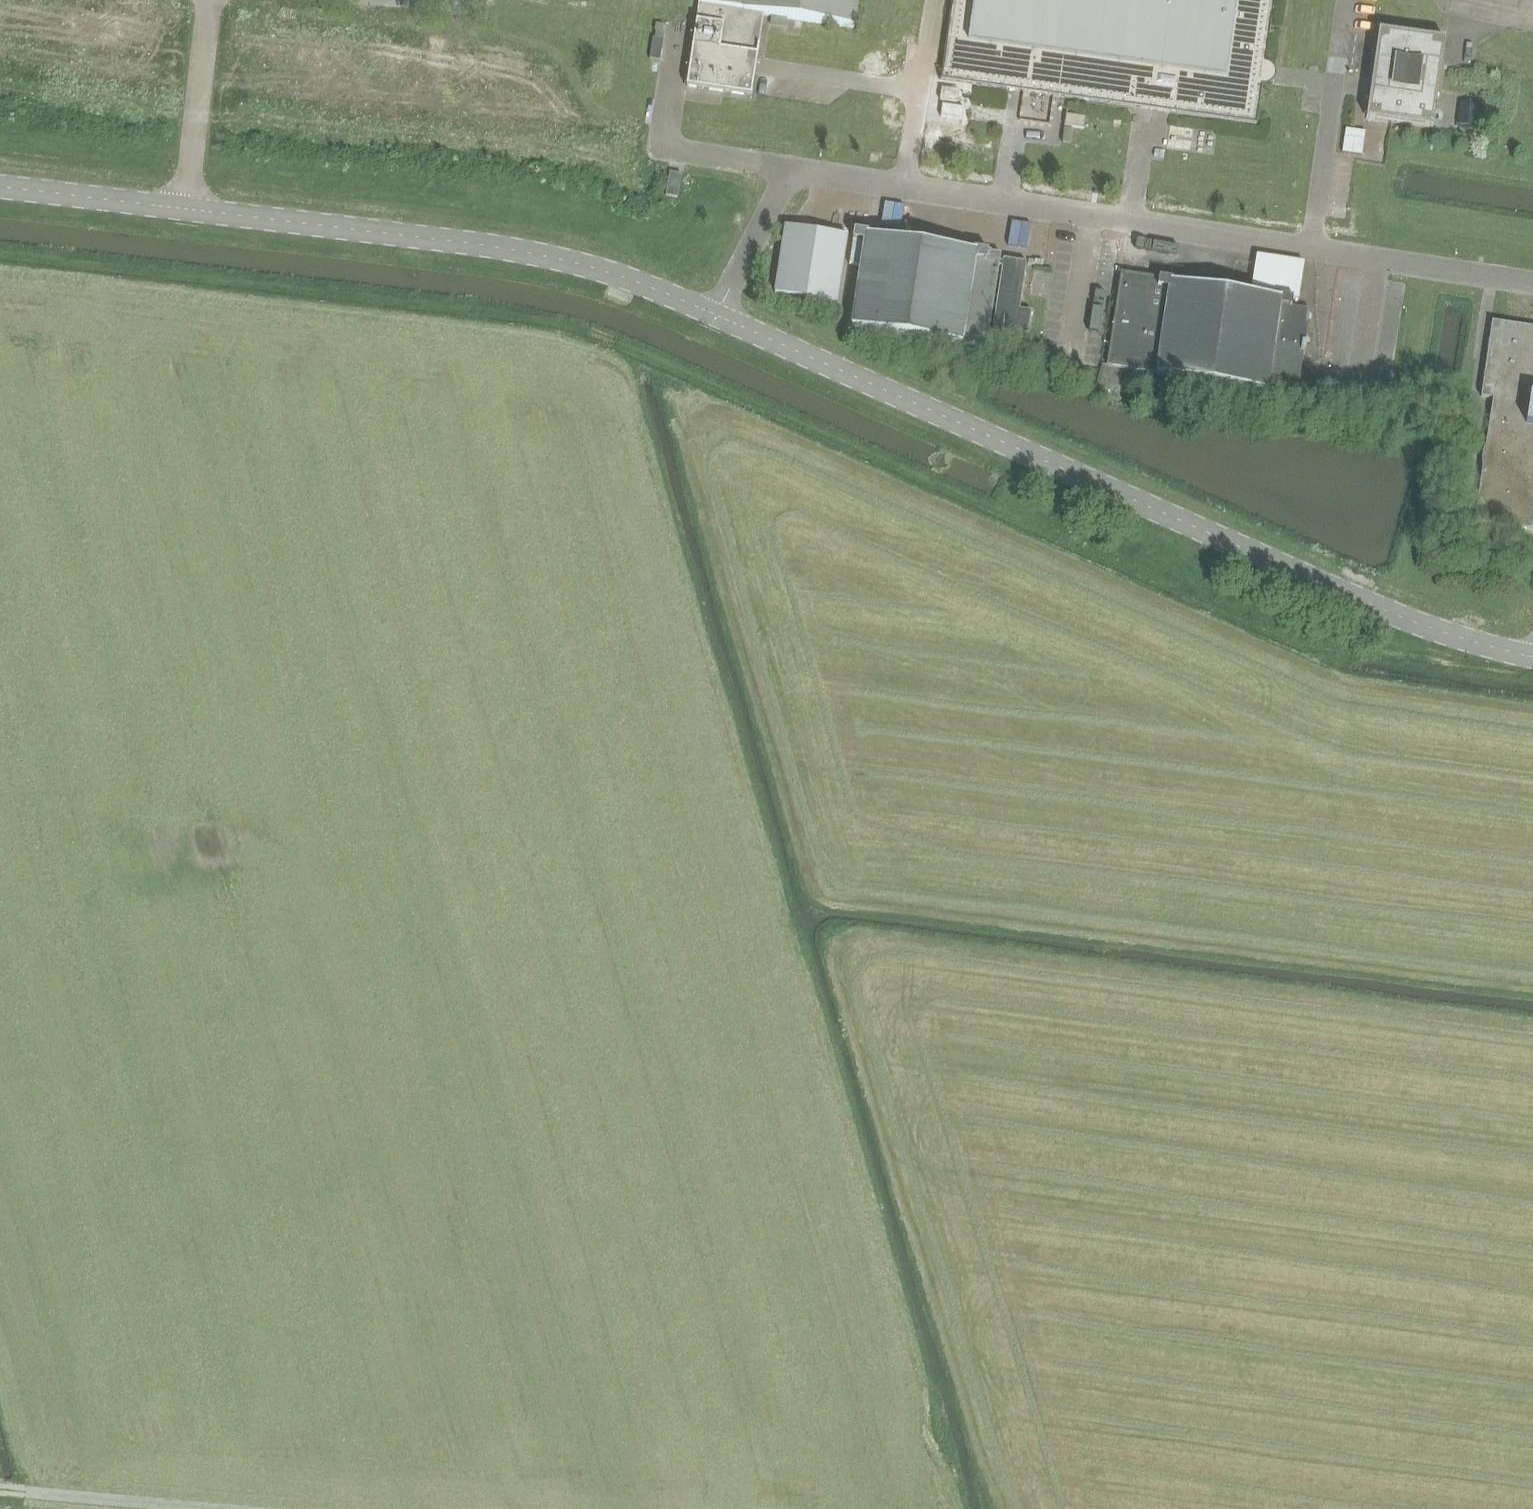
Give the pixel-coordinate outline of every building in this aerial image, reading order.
[(686,86),(751,96),(758,45),(754,45),(755,37),(749,36),(752,13),(853,29),(857,0),(699,0),(686,86)] [(946,42),(944,54),(942,69),(941,76),(940,80),(1007,89),(1022,91),(1052,96),(1068,98),(1133,107),(1171,112),(1256,124),(1258,110),(1252,109),(1256,82),(1256,79),(1262,80),(1264,68),(1258,67),(1258,63),(1263,29),(1264,24),(1270,25),(1270,24),(1273,0),(952,0),(946,42)] [(655,31),(664,33),(665,25),(656,24),(655,31)] [(654,38),(663,40),(664,33),(655,31),(654,38)] [(1445,40),(1444,40),(1378,31),(1371,82),(1376,83),(1375,96),(1369,96),(1366,119),(1432,128),(1445,40)] [(649,59),(660,61),(663,40),(652,38),(649,59)] [(951,90),(941,89),(940,101),(943,101),(957,103),(959,91),(951,90)] [(940,117),(962,120),(963,108),(942,105),(940,117)] [(1086,117),(1067,115),(1065,126),(1085,129),(1086,117)] [(1345,129),(1342,153),(1362,156),(1365,132),(1345,129)] [(681,176),(681,174),(669,172),(666,191),(665,196),(666,196),(668,196),(677,198),(681,176)] [(847,236),(791,227),(785,226),(775,293),(837,303),(847,236)] [(1026,263),(1013,261),(1002,260),(1001,262),(998,261),(999,254),(987,252),(974,250),(973,251),(868,235),(868,233),(854,231),(851,253),(849,265),(861,267),(851,327),(882,331),(881,337),(890,339),(891,333),(961,344),(961,343),(985,347),(997,268),(1000,268),(991,329),(1015,332),(1026,263)] [(1309,311),(1293,308),(1291,308),(1292,299),(1278,297),(1278,299),(1172,283),(1173,280),(1159,278),(1159,279),(1121,273),(1107,366),(1266,391),(1267,383),(1297,388),(1302,355),(1304,355),(1306,345),(1304,345),(1309,311)] [(1492,321),(1480,397),(1492,399),(1485,446),(1483,449),(1482,453),(1481,459),(1481,463),(1482,467),(1474,521),(1532,530),(1532,529),(1532,514),(1532,507),(1532,508),(1532,328),(1492,321)] [(1471,400),(1469,399),(1463,398),(1462,405),(1470,407),(1471,400)]
